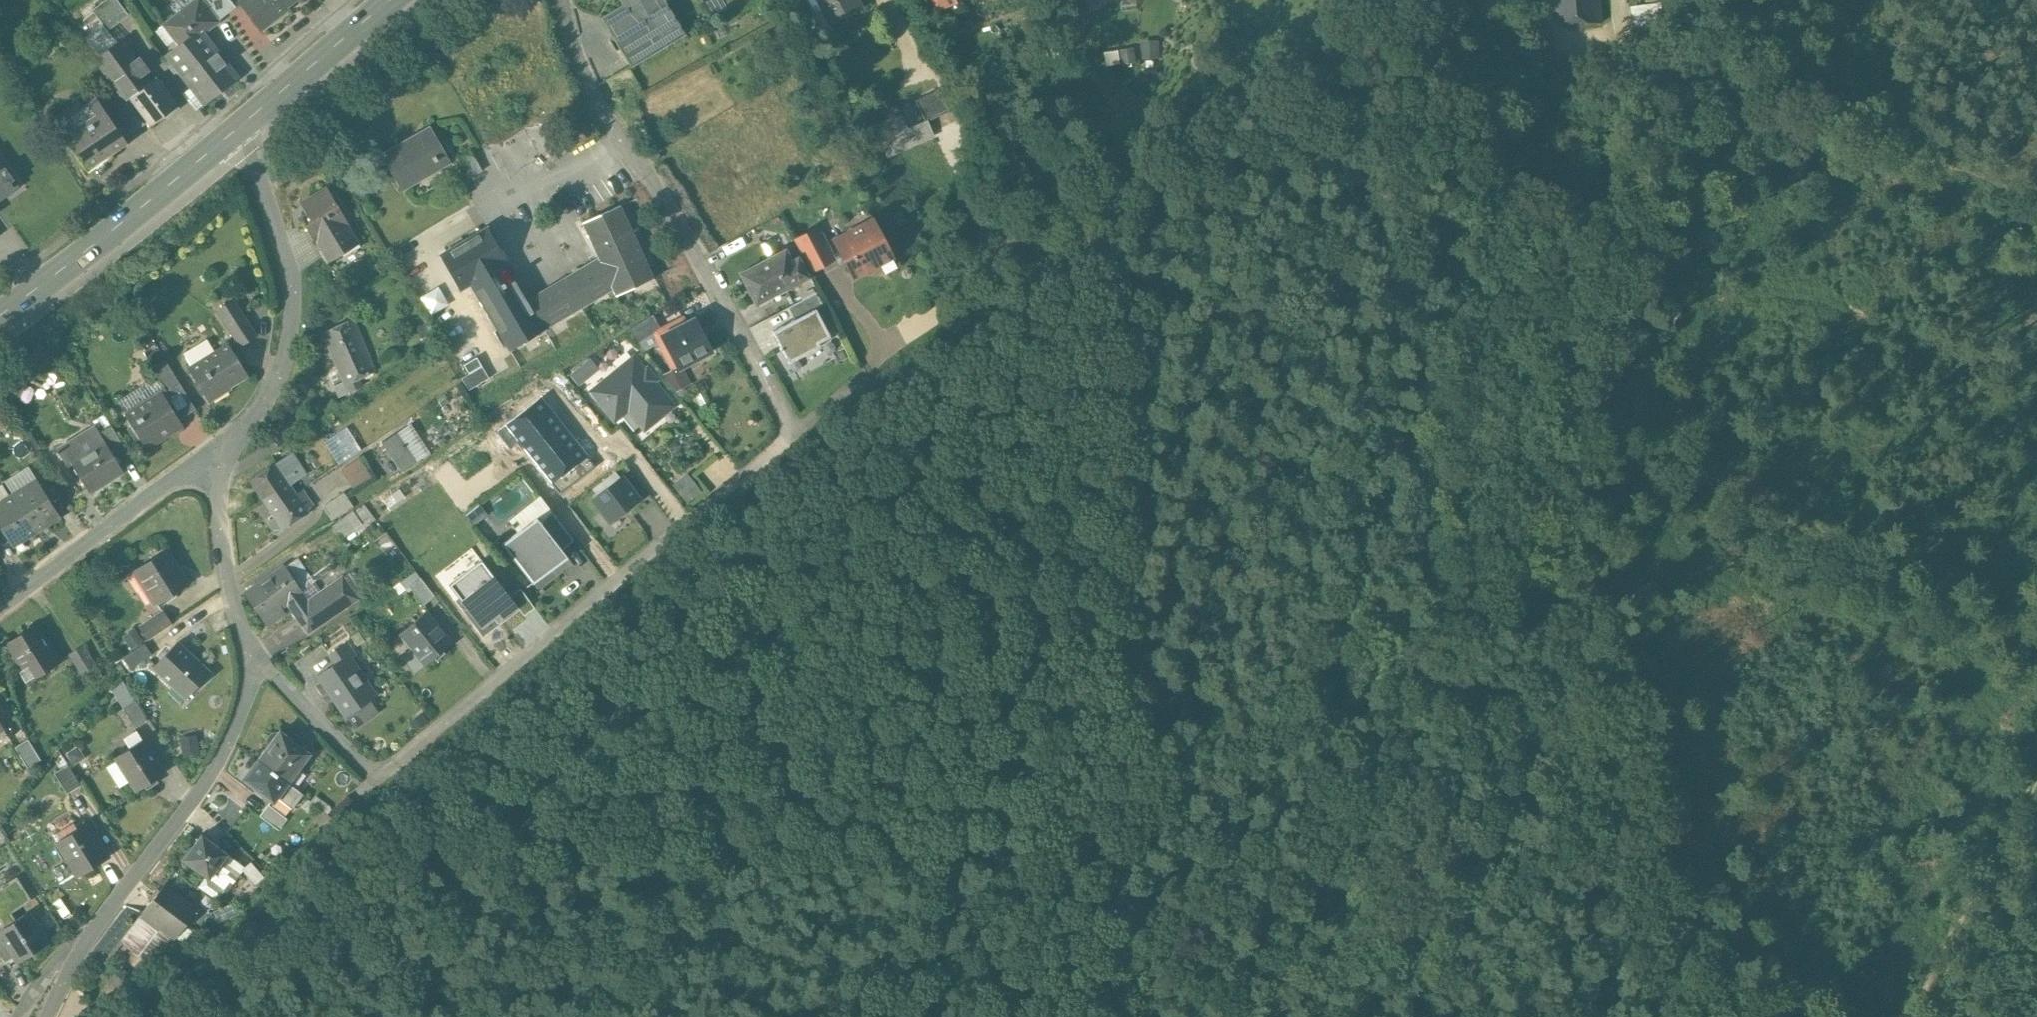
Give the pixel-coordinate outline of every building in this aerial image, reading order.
[(92,8),(103,24),(106,29),(127,15),(117,0),(103,0),(92,8)] [(163,25),(179,45),(199,30),(202,34),(219,21),(202,0),(195,0),(163,25)] [(216,0),(202,0),(219,21),(227,14),(216,0)] [(231,0),(216,0),(227,14),(236,7),(231,0)] [(239,2),(261,30),(289,9),(287,7),(296,0),(241,0),(239,2)] [(604,18),(632,66),(685,34),(665,0),(621,0),(624,5),(604,18)] [(832,24),(863,8),(858,0),(819,0),(832,24)] [(940,11),(962,0),(935,0),(940,11)] [(1503,9),(1525,9),(1525,0),(1503,0),(1503,9)] [(1554,15),(1557,19),(1601,24),(1599,0),(1552,0),(1554,15)] [(1679,2),(1629,10),(1632,31),(1656,28),(1681,25),(1679,2)] [(149,83),(135,64),(137,63),(121,40),(118,42),(106,29),(103,24),(84,38),(98,57),(95,59),(112,82),(117,78),(130,97),(150,125),(163,115),(166,118),(179,108),(171,97),(156,78),(149,83)] [(1656,28),(1632,31),(1634,43),(1657,39),(1656,28)] [(202,34),(199,30),(179,45),(169,53),(168,54),(205,103),(237,79),(202,34)] [(939,90),(916,102),(927,122),(950,109),(939,90)] [(96,97),(56,124),(87,170),(127,143),(109,117),(96,97)] [(144,124),(129,104),(109,117),(124,138),(144,124)] [(903,115),(875,127),(882,142),(908,131),(909,130),(903,115)] [(909,130),(908,131),(913,142),(934,133),(929,121),(909,130)] [(431,127),(382,156),(402,191),(451,162),(431,127)] [(908,131),(882,142),(889,158),(898,154),(896,150),(913,142),(908,131)] [(471,150),(458,158),(469,178),(482,171),(471,150)] [(21,187),(0,157),(0,203),(21,187)] [(329,189),(302,204),(314,223),(308,226),(318,241),(349,223),(329,189)] [(507,262),(487,228),(440,256),(460,290),(471,283),(510,350),(613,290),(617,297),(655,279),(621,206),(583,224),(599,259),(590,264),(527,301),(505,263),(507,262)] [(874,221),(835,242),(853,277),(868,270),(869,271),(872,272),(878,269),(879,266),(878,264),(892,257),(874,221)] [(318,241),(331,265),(363,246),(349,223),(318,241)] [(817,229),(796,240),(813,272),(834,260),(817,229)] [(786,250),(777,255),(749,270),(749,269),(740,274),(744,281),(745,281),(757,305),(809,277),(799,258),(791,262),(790,259),(786,250)] [(431,311),(448,302),(439,285),(422,295),(431,311)] [(817,293),(788,308),(795,320),(816,309),(823,305),(817,293)] [(234,300),(218,310),(230,327),(233,324),(245,342),(257,334),(234,300)] [(795,320),(773,332),(782,348),(780,349),(781,351),(783,350),(787,358),(803,350),(805,355),(821,347),(819,344),(831,337),(816,309),(795,320)] [(653,315),(628,331),(638,344),(661,330),(653,315)] [(354,319),(323,333),(347,384),(378,369),(354,319)] [(695,319),(661,336),(678,369),(712,352),(695,319)] [(229,345),(190,369),(210,402),(232,389),(229,386),(247,375),(229,345)] [(634,358),(592,392),(609,413),(619,406),(627,407),(645,429),(673,406),(634,358)] [(180,383),(165,360),(153,367),(167,391),(180,383)] [(590,361),(571,376),(579,386),(597,370),(590,361)] [(482,366),(462,379),(469,391),(490,379),(482,366)] [(183,425),(163,392),(127,415),(145,444),(160,434),(163,438),(183,425)] [(585,455),(540,400),(541,400),(540,399),(539,400),(523,413),(569,469),(585,456),(585,457),(586,456),(585,455)] [(569,469),(523,413),(507,426),(507,425),(506,426),(507,427),(552,482),(551,482),(552,484),(553,483),(553,482),(569,469)] [(415,422),(384,438),(400,469),(430,454),(415,422)] [(95,425),(61,446),(72,463),(105,443),(100,434),(94,438),(93,437),(99,433),(95,425)] [(126,449),(112,426),(99,433),(93,437),(94,438),(100,434),(105,443),(106,443),(114,456),(126,449)] [(346,427),(324,442),(339,464),(360,450),(346,427)] [(490,437),(477,447),(485,458),(498,447),(490,437)] [(105,443),(72,463),(89,491),(123,471),(114,456),(106,443),(105,443)] [(317,473),(307,458),(299,463),(308,478),(317,473)] [(359,458),(341,471),(354,489),(372,476),(359,458)] [(275,463),(250,480),(261,497),(275,488),(284,501),(296,493),(290,485),(299,479),(297,476),(303,472),(297,463),(289,468),(283,459),(276,464),(275,463)] [(569,469),(553,482),(553,483),(563,495),(574,487),(567,479),(573,474),(569,469)] [(686,500),(702,489),(688,471),(673,483),(686,500)] [(639,499),(622,477),(593,500),(611,522),(639,499)] [(37,480),(14,494),(36,532),(60,518),(37,480)] [(284,501),(275,488),(261,497),(275,518),(271,521),(278,531),(308,511),(306,508),(312,504),(302,490),(296,494),(296,493),(284,501)] [(343,493),(322,507),(332,522),(353,508),(343,493)] [(0,503),(0,525),(13,546),(36,532),(14,494),(0,503)] [(353,510),(332,526),(341,539),(363,524),(353,510)] [(574,540),(552,512),(540,521),(562,550),(574,540)] [(537,518),(502,545),(533,584),(559,564),(553,557),(562,550),(540,521),(537,518)] [(189,584),(168,550),(138,569),(160,603),(189,584)] [(320,591),(297,558),(284,567),(300,591),(307,600),(320,591)] [(481,560),(449,584),(482,626),(513,602),(481,560)] [(284,567),(247,592),(264,618),(269,615),(273,620),(281,615),(277,609),(286,602),(300,591),(284,567)] [(435,595),(421,577),(409,587),(423,605),(435,595)] [(320,591),(307,600),(300,591),(286,602),(306,631),(357,600),(342,578),(320,591)] [(163,610),(140,626),(149,638),(172,622),(163,610)] [(425,613),(400,632),(424,663),(446,646),(434,630),(437,628),(425,613)] [(38,625),(10,641),(25,667),(31,663),(38,674),(62,660),(52,644),(50,645),(38,625)] [(124,632),(130,647),(143,642),(137,627),(124,632)] [(210,672),(178,642),(155,667),(175,686),(179,682),(191,693),(210,672)] [(145,643),(124,657),(132,669),(153,654),(145,643)] [(96,664),(84,645),(72,652),(84,672),(96,664)] [(334,663),(318,674),(345,715),(372,696),(355,670),(358,668),(342,645),(328,654),(334,663)] [(137,699),(124,707),(136,726),(148,718),(137,699)] [(309,753),(281,731),(280,732),(271,733),(267,739),(268,747),(258,760),(287,782),(309,753)] [(29,739),(16,747),(28,767),(41,759),(29,739)] [(144,741),(117,758),(138,791),(164,775),(144,741)] [(287,782),(258,760),(244,778),(273,800),(280,792),(283,794),(280,799),(291,808),(302,793),(287,782)] [(69,764),(55,772),(68,793),(82,785),(69,764)] [(287,819),(268,804),(259,816),(278,830),(287,819)] [(107,857),(87,823),(57,841),(77,875),(107,857)] [(232,857),(203,834),(184,859),(220,887),(229,875),(218,867),(221,864),(231,872),(238,863),(231,858),(232,857)] [(15,922),(9,912),(29,899),(16,879),(5,886),(4,885),(0,887),(1,889),(0,889),(0,918),(6,927),(0,931),(0,953),(5,962),(14,956),(18,962),(48,942),(29,912),(15,922)] [(197,908),(165,883),(139,917),(157,932),(161,927),(174,938),(184,926),(197,908)] [(157,932),(139,917),(121,940),(147,960),(153,967),(195,934),(195,933),(184,926),(174,938),(161,927),(157,932)]
